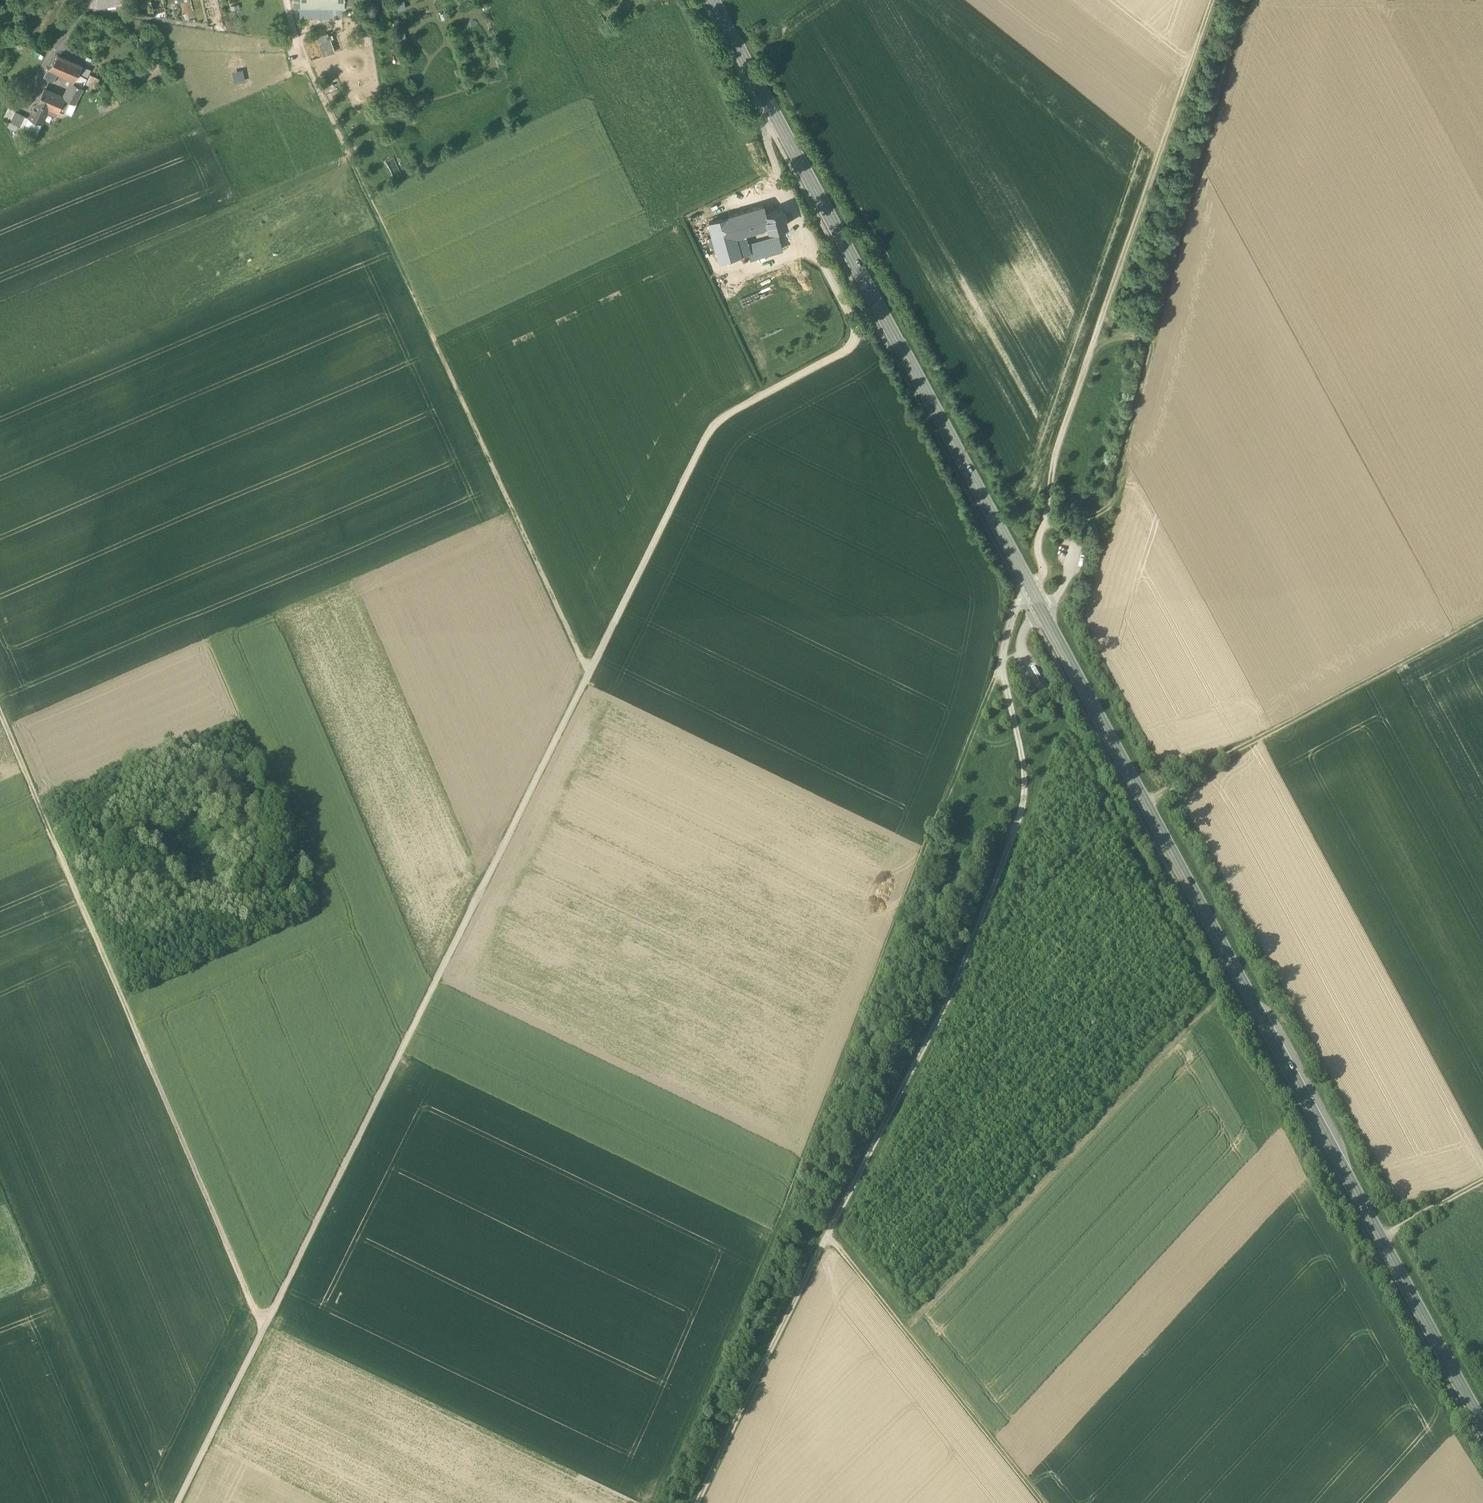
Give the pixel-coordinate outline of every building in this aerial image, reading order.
[(99,9),(126,5),(125,0),(98,0),(99,9)] [(327,31),(315,35),(321,55),(333,52),(327,31)] [(58,73),(73,82),(78,74),(83,66),(58,55),(49,68),(58,73)] [(88,68),(83,66),(78,74),(83,76),(88,68)] [(58,73),(49,68),(44,76),(48,80),(53,82),(58,73)] [(99,79),(90,75),(86,84),(95,88),(99,79)] [(83,87),(73,82),(64,98),(75,103),(83,87)] [(44,89),(38,102),(59,111),(63,113),(64,112),(71,115),(77,104),(75,103),(64,98),(44,89)] [(107,101),(98,107),(101,112),(109,106),(107,101)] [(59,111),(38,102),(36,106),(35,105),(25,124),(39,130),(48,112),(57,116),(59,111)] [(15,111),(10,122),(20,127),(25,116),(15,111)] [(787,225),(782,210),(765,215),(763,206),(729,216),(735,235),(768,226),(769,230),(787,225)] [(735,235),(729,216),(709,221),(720,261),(740,255),(735,235)] [(775,249),(772,240),(747,249),(750,258),(775,249)]
